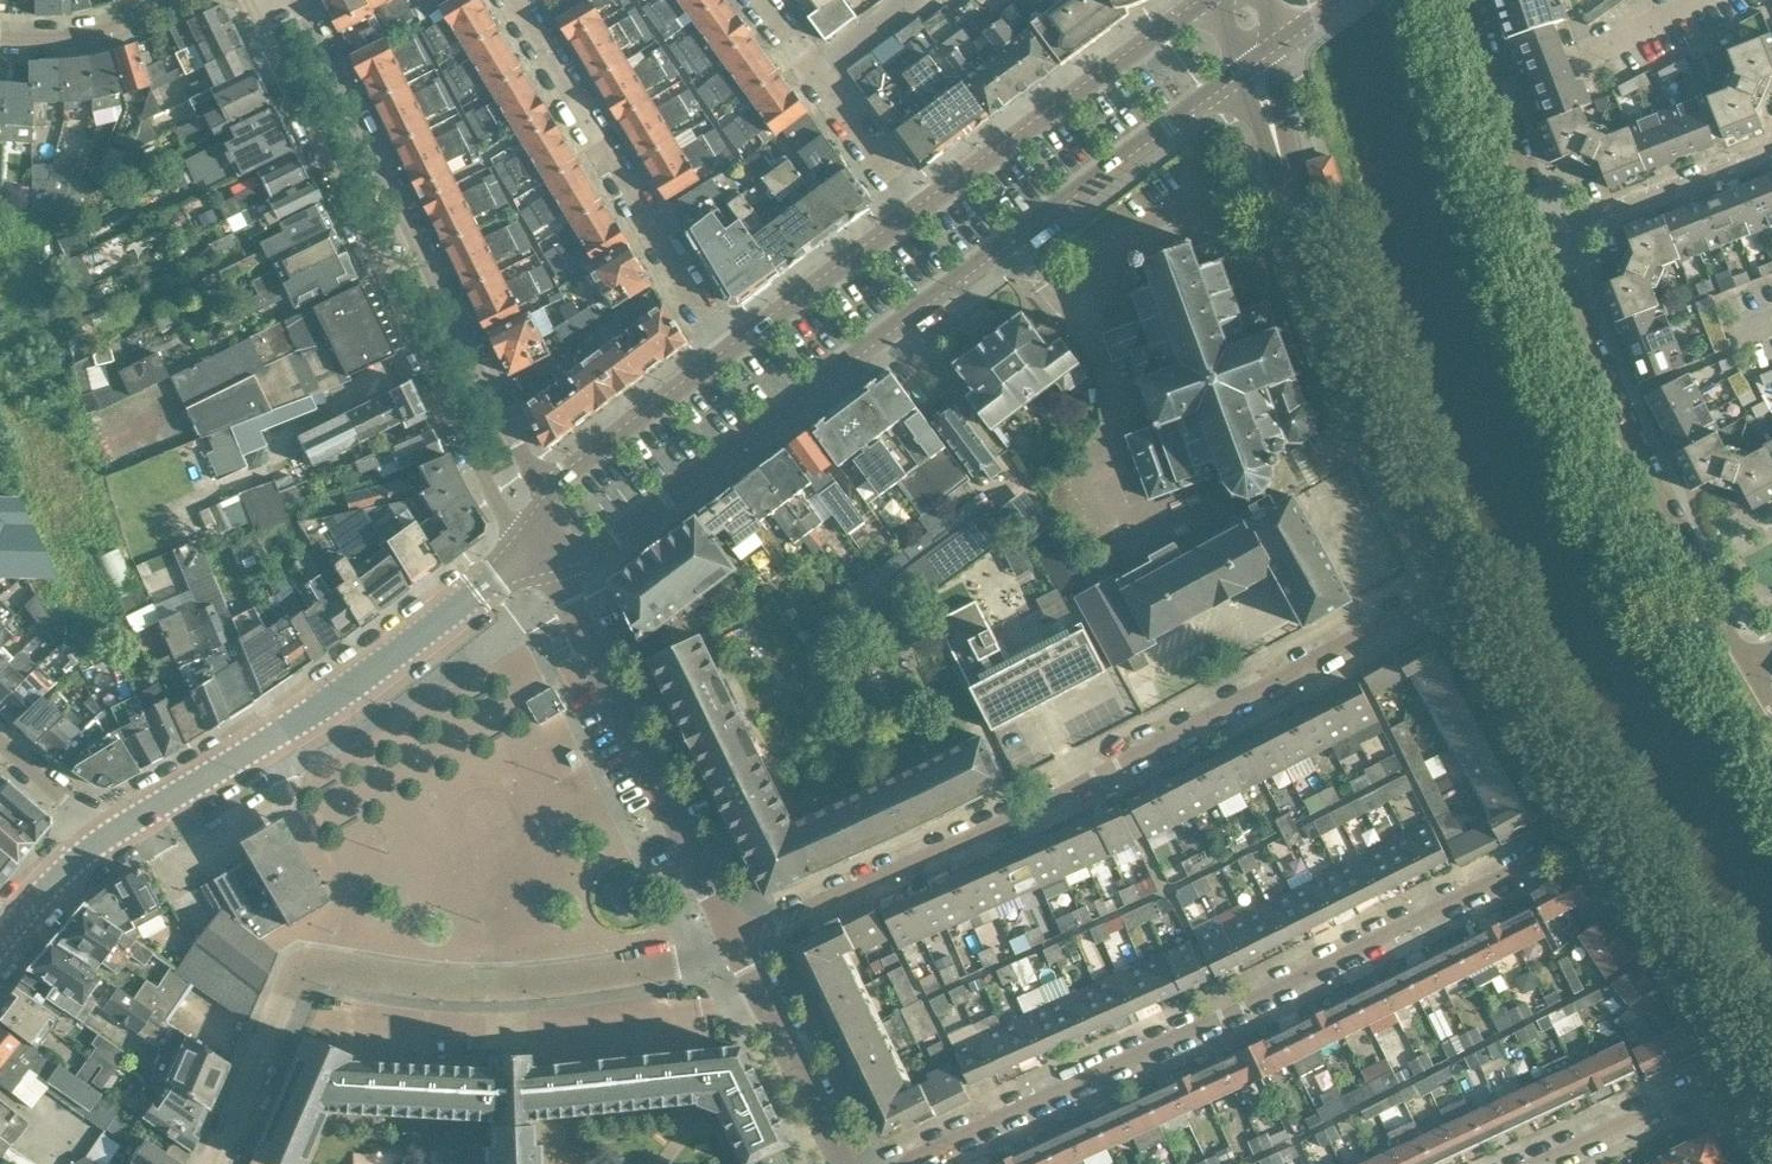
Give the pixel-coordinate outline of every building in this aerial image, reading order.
[(36,14),(60,15),(60,12),(60,0),(35,0),(36,14)] [(60,12),(71,12),(70,0),(60,0),(60,12)] [(81,0),(70,0),(71,12),(76,12),(85,11),(81,0)] [(369,0),(326,0),(341,32),(369,17),(373,26),(364,30),(372,47),(389,39),(383,26),(376,13),(369,0)] [(376,13),(385,9),(391,22),(383,26),(389,39),(407,29),(405,24),(406,23),(394,0),(369,0),(376,13)] [(406,23),(416,18),(408,0),(394,0),(406,23)] [(487,9),(482,0),(453,0),(446,4),(442,7),(436,10),(432,13),(437,22),(427,28),(434,40),(487,9)] [(444,0),(431,0),(436,10),(442,7),(446,4),(444,0)] [(599,10),(615,0),(588,0),(576,8),(559,18),(558,18),(570,39),(604,18),(599,10)] [(681,0),(658,0),(653,3),(661,15),(681,0)] [(721,0),(681,0),(661,15),(668,24),(687,11),(694,20),(721,0)] [(737,17),(725,0),(721,0),(694,20),(699,28),(680,42),(688,54),(737,17)] [(857,16),(846,0),(833,0),(819,11),(809,17),(826,41),(858,17),(857,16)] [(833,0),(811,0),(819,11),(833,0)] [(1038,28),(1036,26),(1033,28),(1062,66),(1062,65),(1063,64),(1063,65),(1130,15),(1129,8),(1133,7),(1140,4),(1146,1),(1149,0),(1075,0),(1038,28)] [(1508,39),(1554,24),(1558,23),(1568,20),(1566,11),(1573,9),(1571,2),(1570,0),(1495,0),(1500,16),(1502,21),(1508,39)] [(958,21),(975,8),(970,1),(953,13),(958,21)] [(1599,7),(1604,15),(1613,9),(1612,8),(1612,9),(1606,1),(1599,7)] [(652,2),(642,9),(652,22),(661,15),(653,3),(652,2)] [(221,4),(191,18),(169,29),(181,52),(232,27),(221,4)] [(1591,12),(1597,20),(1604,15),(1599,7),(1591,12)] [(636,8),(628,12),(630,15),(637,26),(645,21),(636,8)] [(467,49),(499,29),(487,9),(434,40),(439,51),(460,39),(467,49)] [(930,30),(946,18),(941,10),(923,23),(922,23),(925,26),(926,25),(930,30)] [(1583,18),(1589,26),(1597,20),(1591,12),(1583,18)] [(583,59),(637,26),(630,15),(609,27),(604,18),(570,39),(583,59)] [(668,24),(661,15),(652,22),(662,35),(671,29),(668,24)] [(902,43),(925,26),(922,23),(923,23),(919,16),(895,34),(901,44),(902,43)] [(721,58),(751,36),(737,17),(688,54),(695,64),(705,57),(711,65),(721,58)] [(1062,66),(1033,28),(1032,29),(1025,18),(1011,28),(1003,18),(985,31),(992,41),(978,51),(1015,101),(1062,66)] [(645,21),(637,26),(643,36),(646,41),(653,35),(645,21)] [(1568,60),(1562,45),(1554,24),(1508,39),(1507,39),(1522,78),(1567,60),(1568,60)] [(628,59),(622,48),(643,36),(637,26),(583,59),(595,79),(628,59)] [(241,44),(232,27),(181,52),(164,60),(170,72),(166,74),(161,62),(144,70),(148,84),(149,84),(150,88),(151,87),(151,88),(203,64),(204,66),(242,47),(241,44)] [(421,29),(428,44),(434,40),(427,28),(426,27),(421,29)] [(458,82),(511,50),(499,29),(467,49),(472,58),(451,69),(458,82)] [(414,37),(421,51),(425,49),(417,33),(413,35),(414,37)] [(884,67),(906,50),(907,50),(902,43),(901,44),(895,34),(871,51),(883,67),(884,67)] [(1753,103),(1763,81),(1771,77),(1771,37),(1771,35),(1728,51),(1737,75),(1731,91),(1709,99),(1724,140),(1744,132),(1745,136),(1764,129),(1753,103)] [(715,92),(765,55),(751,36),(721,58),(727,66),(707,81),(715,92)] [(364,79),(365,79),(421,51),(414,37),(393,47),(389,39),(372,47),(353,56),(364,79)] [(428,44),(436,59),(442,56),(439,51),(434,40),(428,44)] [(678,40),(670,47),(679,60),(688,54),(680,42),(678,40)] [(1015,101),(978,51),(974,54),(967,44),(948,57),(993,118),(1015,101)] [(148,84),(144,70),(135,45),(111,53),(122,91),(121,91),(121,93),(148,84)] [(654,54),(661,66),(671,60),(663,46),(653,52),(654,54)] [(197,97),(253,69),(242,47),(204,66),(208,74),(189,82),(195,94),(197,97)] [(425,49),(421,51),(426,61),(429,67),(434,64),(425,49)] [(524,71),(511,50),(458,82),(463,92),(485,79),(492,90),(524,71)] [(376,101),(411,84),(405,71),(426,61),(421,51),(365,79),(376,101)] [(905,97),(906,96),(884,67),(883,67),(871,51),(847,70),(921,171),(946,152),(905,97)] [(87,58),(85,59),(93,98),(92,98),(93,103),(93,113),(112,108),(113,113),(119,111),(122,111),(121,106),(117,92),(121,91),(122,91),(111,53),(105,55),(87,58)] [(607,99),(661,66),(654,54),(633,67),(628,59),(595,79),(607,99)] [(688,54),(679,60),(689,74),(698,69),(695,64),(688,54)] [(993,118),(948,57),(937,65),(930,54),(917,64),(969,135),(993,118)] [(749,96),(779,74),(765,55),(715,92),(722,101),(742,86),(749,96)] [(93,98),(85,59),(65,61),(64,62),(63,105),(64,105),(64,110),(79,108),(79,105),(93,103),(92,98),(93,98)] [(1690,68),(1685,59),(1671,66),(1676,75),(1690,68)] [(671,60),(661,66),(667,76),(670,81),(681,75),(671,60)] [(1568,63),(1567,60),(1522,78),(1523,81),(1531,102),(1583,82),(1582,77),(1575,80),(1568,63)] [(63,105),(64,62),(40,62),(40,64),(30,63),(29,79),(29,102),(32,102),(32,128),(44,127),(44,106),(63,105)] [(969,135),(917,64),(904,73),(916,89),(906,96),(905,97),(946,152),(969,135)] [(653,99),(646,88),(667,76),(661,66),(607,99),(619,119),(653,99)] [(1676,75),(1671,66),(1658,73),(1663,82),(1676,75)] [(443,72),(451,86),(458,82),(451,69),(450,68),(443,72)] [(198,119),(199,119),(262,88),(253,69),(197,97),(195,94),(188,97),(197,116),(198,119)] [(536,91),(524,71),(492,90),(497,99),(476,111),(483,123),(536,91)] [(744,129),(793,93),(779,74),(749,96),(755,104),(736,118),(744,129)] [(1649,83),(1645,74),(1631,81),(1636,90),(1649,83)] [(436,82),(443,95),(449,93),(441,77),(435,80),(436,82)] [(29,102),(29,79),(15,78),(14,86),(3,85),(1,140),(32,142),(32,128),(32,102),(29,102)] [(707,81),(696,89),(704,100),(715,92),(707,81)] [(1636,90),(1631,81),(1617,88),(1622,97),(1636,90)] [(387,123),(443,95),(436,82),(415,92),(411,84),(376,101),(387,123)] [(451,86),(459,102),(466,97),(463,92),(458,82),(451,86)] [(1540,124),(1582,108),(1592,104),(1583,82),(1531,102),(1540,124)] [(153,92),(151,88),(151,87),(150,88),(149,88),(140,121),(149,117),(148,115),(161,109),(153,92)] [(689,87),(678,94),(686,106),(697,100),(689,87)] [(228,128),(272,107),(262,88),(199,119),(198,119),(197,116),(175,128),(179,137),(208,124),(213,133),(228,127),(228,128)] [(549,113),(536,91),(483,123),(488,133),(510,121),(517,131),(549,113)] [(715,92),(704,100),(710,109),(722,101),(715,92)] [(449,93),(443,95),(451,111),(457,108),(449,93)] [(784,131),(808,113),(793,93),(744,129),(750,139),(759,132),(763,138),(766,142),(784,130),(784,131)] [(631,139),(686,106),(678,94),(658,106),(653,99),(619,119),(631,139)] [(432,128),(426,116),(441,108),(444,115),(451,111),(443,95),(387,123),(398,145),(432,128)] [(1724,140),(1709,99),(1707,95),(1687,103),(1704,148),(1724,140)] [(697,100),(686,106),(691,115),(702,109),(697,100)] [(1704,148),(1687,103),(1667,110),(1684,155),(1704,148)] [(677,139),(671,128),(691,115),(686,106),(631,139),(643,159),(677,139)] [(190,172),(281,127),(272,107),(228,128),(233,137),(222,142),(222,140),(184,159),(190,172)] [(1590,129),(1582,108),(1540,124),(1547,144),(1544,145),(1551,163),(1577,153),(1599,163),(1609,189),(1628,182),(1626,178),(1644,171),(1628,128),(1606,136),(1590,129)] [(466,114),(474,128),(483,123),(476,111),(475,109),(466,114)] [(1684,155),(1667,110),(1647,118),(1664,163),(1684,155)] [(566,143),(554,121),(549,113),(517,131),(525,145),(528,149),(507,161),(514,174),(566,143)] [(825,135),(808,113),(784,131),(801,153),(825,135)] [(157,136),(149,117),(140,121),(135,137),(132,146),(131,149),(157,136)] [(736,118),(722,128),(730,139),(744,129),(736,118)] [(1664,163),(1647,118),(1627,126),(1628,128),(1644,171),(1664,163)] [(459,126),(465,140),(472,136),(464,121),(458,124),(459,126)] [(474,128),(482,144),(491,138),(488,133),(483,123),(474,128)] [(409,168),(465,140),(459,126),(437,137),(432,128),(398,145),(409,168)] [(281,127),(190,172),(195,181),(202,177),(206,185),(225,176),(221,167),(224,166),(224,164),(234,159),(240,173),(241,176),(293,150),(281,127)] [(715,127),(704,133),(711,146),(722,139),(715,127)] [(744,129),(730,139),(736,148),(750,139),(744,129)] [(135,137),(117,131),(116,131),(113,140),(132,146),(135,137)] [(655,179),(711,146),(704,133),(682,146),(677,139),(643,159),(655,179)] [(841,158),(825,135),(801,153),(818,176),(841,158)] [(472,136),(465,140),(470,150),(473,155),(480,151),(472,136)] [(711,146),(716,155),(728,148),(722,139),(711,146)] [(420,190),(454,173),(448,161),(469,150),(465,140),(409,168),(420,190)] [(547,182),(579,163),(566,143),(514,174),(519,183),(541,171),(547,182)] [(702,179),(695,168),(716,155),(711,146),(655,179),(668,200),(702,179)] [(128,157),(122,180),(143,170),(135,154),(128,157)] [(241,213),(308,180),(295,154),(257,173),(261,181),(218,203),(225,217),(240,210),(241,213)] [(1345,201),(1333,157),(1311,163),(1323,207),(1345,201)] [(841,158),(818,176),(817,176),(851,222),(869,208),(870,197),(841,158)] [(506,159),(494,166),(503,180),(514,174),(507,161),(506,159)] [(539,215),(591,184),(579,163),(547,182),(553,191),(533,203),(539,215)] [(851,222),(817,176),(808,183),(794,164),(779,176),(827,240),(851,222)] [(100,179),(98,179),(94,178),(74,170),(72,177),(70,176),(60,200),(63,207),(70,204),(70,203),(93,192),(121,178),(119,170),(113,173),(100,179)] [(737,186),(728,170),(713,179),(713,178),(709,181),(720,196),(737,186)] [(60,200),(70,176),(51,172),(48,171),(46,179),(37,209),(51,209),(51,210),(57,210),(63,207),(60,200)] [(463,192),(458,181),(454,173),(420,190),(435,222),(492,194),(485,181),(463,192)] [(484,179),(485,181),(492,194),(502,189),(494,174),(484,179)] [(514,174),(503,180),(513,195),(522,189),(519,183),(514,174)] [(1763,178),(1771,200),(1771,175),(1763,178)] [(827,240),(779,176),(769,184),(774,191),(764,198),(761,200),(804,257),(827,240)] [(1763,178),(1743,186),(1760,230),(1771,225),(1771,200),(1763,178)] [(31,188),(30,188),(30,194),(30,210),(31,210),(31,209),(37,209),(46,179),(31,179),(31,188)] [(279,223),(319,203),(308,180),(241,213),(246,224),(209,242),(214,252),(278,222),(279,223)] [(780,275),(739,221),(732,226),(714,200),(720,196),(709,181),(671,205),(731,303),(741,305),(780,275)] [(572,223),(603,205),(591,184),(539,215),(545,225),(566,212),(572,223)] [(1760,230),(1743,186),(1723,194),(1740,237),(1760,230)] [(761,200),(764,198),(757,187),(745,196),(743,193),(729,203),(740,220),(739,221),(780,275),(804,257),(761,200)] [(502,189),(492,194),(497,204),(499,209),(510,204),(502,189)] [(30,194),(6,195),(6,210),(30,210),(30,194)] [(481,228),(474,215),(497,204),(492,194),(435,222),(446,244),(481,228)] [(1740,237),(1723,194),(1703,202),(1720,245),(1740,237)] [(1720,245),(1703,202),(1683,209),(1700,253),(1720,245)] [(270,257),(331,227),(319,203),(279,223),(283,230),(259,241),(264,251),(260,253),(258,250),(219,270),(223,277),(262,258),(262,259),(266,257),(265,256),(268,255),(270,257)] [(533,203),(521,209),(527,222),(539,215),(533,203)] [(79,222),(70,204),(63,207),(57,210),(51,210),(55,233),(79,222)] [(564,256),(615,225),(603,205),(572,223),(578,231),(558,243),(564,256)] [(218,223),(211,208),(197,215),(204,229),(218,223)] [(1700,253),(1683,209),(1663,217),(1679,258),(1680,260),(1700,253)] [(539,215),(527,222),(533,232),(545,225),(539,215)] [(1659,303),(1651,283),(1659,265),(1679,258),(1663,217),(1644,225),(1643,221),(1625,228),(1635,254),(1625,276),(1599,286),(1606,304),(1610,303),(1617,322),(1662,305),(1662,303),(1659,303)] [(519,220),(507,226),(514,239),(526,233),(519,220)] [(585,271),(590,268),(628,246),(615,225),(564,256),(570,266),(579,261),(585,271)] [(457,267),(514,239),(507,226),(485,236),(481,228),(446,244),(457,267)] [(344,253),(331,227),(270,257),(275,268),(251,280),(258,293),(259,295),(344,253)] [(80,228),(57,238),(65,256),(88,245),(80,228)] [(526,233),(514,239),(518,249),(521,255),(533,249),(526,233)] [(503,272),(496,260),(518,249),(514,239),(457,267),(468,290),(503,272)] [(1286,346),(1281,334),(1288,332),(1287,327),(1280,330),(1271,306),(1276,304),(1275,301),(1269,303),(1267,296),(1264,297),(1267,303),(1242,313),(1240,310),(1245,308),(1239,292),(1235,294),(1234,291),(1240,289),(1238,284),(1232,287),(1223,263),(1230,261),(1228,257),(1218,261),(1211,242),(1193,249),(1190,240),(1146,257),(1139,255),(1132,257),(1134,265),(1128,271),(1124,269),(1123,273),(1127,274),(1125,283),(1121,285),(1123,287),(1126,286),(1132,292),(1125,294),(1127,297),(1133,295),(1143,320),(1136,323),(1136,324),(1104,336),(1121,381),(1141,375),(1158,424),(1127,435),(1150,497),(1208,478),(1223,472),(1226,480),(1222,481),(1223,482),(1226,481),(1235,492),(1233,497),(1234,497),(1236,492),(1250,497),(1250,500),(1251,500),(1251,496),(1265,491),(1266,494),(1267,493),(1265,490),(1273,478),(1276,479),(1277,478),(1273,477),(1273,463),(1270,454),(1285,449),(1285,451),(1286,451),(1285,448),(1286,441),(1303,442),(1303,446),(1304,446),(1304,442),(1314,431),(1317,432),(1318,431),(1316,430),(1316,414),(1318,413),(1318,412),(1316,412),(1306,402),(1309,401),(1309,400),(1306,401),(1305,398),(1320,393),(1323,394),(1324,393),(1321,391),(1315,377),(1316,373),(1314,372),(1313,375),(1299,381),(1297,377),(1304,374),(1303,371),(1296,374),(1292,362),(1297,360),(1291,343),(1286,346)] [(558,243),(544,252),(551,264),(564,256),(558,243)] [(643,272),(628,246),(590,268),(605,294),(606,294),(643,272)] [(295,308),(356,278),(344,253),(259,295),(258,293),(238,302),(244,315),(287,294),(295,308)] [(94,284),(79,254),(63,262),(77,292),(94,284)] [(564,256),(551,264),(556,274),(570,266),(564,256)] [(1758,267),(1762,277),(1771,273),(1771,261),(1758,267)] [(542,264),(529,270),(536,284),(549,278),(542,264)] [(479,312),(536,284),(529,270),(507,281),(503,272),(468,290),(479,311),(478,311),(479,312)] [(1751,282),(1747,271),(1733,277),(1737,287),(1751,282)] [(615,307),(651,285),(643,272),(606,294),(615,307)] [(165,302),(185,292),(177,274),(156,284),(165,302)] [(1737,287),(1733,277),(1719,282),(1723,292),(1737,287)] [(549,278),(536,284),(541,293),(554,286),(549,278)] [(1713,288),(1710,280),(1697,284),(1701,293),(1713,288)] [(394,355),(360,284),(171,378),(187,410),(202,440),(205,438),(230,427),(231,428),(271,412),(310,398),(351,382),(348,377),(390,357),(394,355)] [(526,317),(524,314),(519,304),(541,293),(536,284),(479,312),(490,334),(491,335),(526,317)] [(548,294),(552,302),(564,296),(560,288),(548,294)] [(1701,314),(1715,308),(1711,297),(1696,303),(1701,314)] [(574,299),(569,302),(567,303),(574,315),(581,311),(574,299)] [(601,299),(581,311),(574,315),(581,328),(608,311),(601,299)] [(180,317),(172,301),(152,312),(159,327),(180,317)] [(574,315),(567,303),(561,307),(568,319),(574,315)] [(689,343),(682,331),(665,305),(629,331),(656,368),(689,343)] [(1670,325),(1662,305),(1617,322),(1625,342),(1670,325)] [(629,306),(619,311),(624,320),(634,315),(629,306)] [(1718,317),(1715,308),(1701,314),(1704,322),(1718,317)] [(546,342),(533,314),(532,311),(524,314),(526,317),(491,335),(504,362),(505,361),(546,342)] [(624,320),(619,311),(610,316),(615,325),(624,320)] [(1087,376),(1079,365),(1062,341),(1050,350),(1023,314),(1021,315),(1019,313),(1013,312),(1000,322),(999,327),(1001,330),(955,366),(975,393),(969,398),(993,430),(1057,382),(1065,393),(1087,376)] [(581,328),(574,315),(568,319),(555,327),(562,339),(581,328)] [(1678,345),(1670,325),(1625,342),(1633,362),(1678,345)] [(656,368),(629,331),(593,358),(620,395),(656,368)] [(1730,347),(1726,338),(1712,344),(1715,353),(1730,347)] [(98,409),(168,375),(156,351),(117,370),(122,379),(108,385),(93,389),(88,367),(95,365),(94,364),(126,357),(118,341),(73,363),(82,397),(85,411),(98,408),(98,409)] [(512,375),(552,354),(546,342),(505,361),(512,375)] [(1686,365),(1678,345),(1633,362),(1641,383),(1686,365)] [(1738,367),(1733,356),(1719,362),(1722,370),(1724,372),(1738,367)] [(557,358),(548,363),(553,372),(562,367),(557,358)] [(620,395),(593,358),(561,382),(588,419),(620,395)] [(553,372),(548,363),(539,368),(544,377),(553,372)] [(972,481),(891,372),(865,391),(946,499),(972,481)] [(1761,376),(1765,384),(1771,381),(1771,372),(1761,376)] [(1699,392),(1690,373),(1647,396),(1656,415),(1699,392)] [(408,381),(404,383),(376,399),(343,415),(356,442),(357,441),(356,440),(401,418),(405,428),(426,418),(413,392),(408,381)] [(1752,390),(1747,381),(1734,388),(1739,397),(1752,390)] [(588,419),(561,382),(526,407),(546,447),(549,448),(588,419)] [(1756,398),(1752,390),(1739,397),(1743,405),(1756,398)] [(946,499),(865,391),(839,410),(896,485),(920,518),(946,499)] [(1709,411),(1699,392),(1656,415),(1666,433),(1709,411)] [(266,447),(260,432),(316,410),(310,398),(271,412),(231,428),(230,427),(205,438),(211,453),(208,454),(219,480),(247,469),(242,457),(266,447)] [(1770,410),(1765,399),(1751,407),(1757,416),(1770,410)] [(1004,470),(956,406),(934,423),(973,476),(984,467),(993,478),(1004,470)] [(839,410),(814,429),(846,472),(847,472),(862,493),(870,503),(896,485),(839,410)] [(1717,431),(1719,430),(1709,411),(1666,433),(1676,452),(1717,431)] [(356,442),(343,415),(297,438),(303,449),(305,453),(310,464),(356,442)] [(814,429),(786,450),(833,513),(834,512),(849,532),(866,519),(852,501),(862,493),(847,472),(846,472),(814,429)] [(398,468),(442,452),(431,430),(355,461),(356,462),(346,466),(350,475),(359,471),(360,473),(395,459),(398,468)] [(1765,446),(1746,456),(1727,450),(1717,431),(1676,452),(1687,472),(1684,473),(1693,491),(1717,478),(1740,484),(1753,509),(1770,500),(1769,497),(1771,496),(1771,458),(1765,446)] [(833,513),(786,450),(761,468),(821,547),(821,546),(824,542),(813,528),(833,513)] [(463,491),(454,475),(450,466),(444,455),(414,467),(417,473),(407,476),(407,477),(412,497),(419,493),(433,515),(428,518),(438,532),(445,526),(460,549),(469,542),(482,533),(483,524),(482,521),(465,495),(463,491)] [(821,547),(761,468),(736,487),(779,544),(790,536),(797,546),(805,541),(814,552),(821,547)] [(407,477),(345,494),(349,510),(350,512),(362,510),(402,503),(412,497),(407,477)] [(290,519),(283,504),(283,503),(279,493),(273,480),(238,492),(208,506),(219,532),(251,520),(254,528),(255,530),(261,529),(260,526),(272,524),(273,527),(296,522),(294,519),(290,519)] [(300,498),(296,487),(279,493),(283,503),(300,498)] [(783,550),(779,544),(736,487),(699,514),(715,535),(721,531),(741,558),(762,543),(773,557),(783,550)] [(460,549),(445,526),(438,532),(428,518),(433,515),(419,493),(412,497),(402,503),(440,564),(460,549)] [(41,560),(23,577),(56,578),(56,574),(22,502),(24,500),(22,496),(0,496),(0,551),(41,560)] [(980,496),(957,513),(965,524),(988,507),(980,496)] [(1353,601),(1296,498),(1295,496),(1251,520),(1279,570),(1276,572),(1307,627),(1353,601)] [(440,564),(402,503),(362,510),(380,540),(385,542),(411,585),(440,564)] [(1004,519),(994,505),(896,577),(904,589),(908,586),(929,597),(1004,541),(1000,522),(1004,519)] [(408,588),(382,547),(380,540),(362,510),(350,512),(349,510),(319,515),(376,613),(408,588)] [(701,592),(736,567),(714,537),(715,535),(699,514),(699,513),(695,516),(695,517),(681,528),(680,527),(677,529),(678,530),(662,541),(661,540),(644,552),(645,554),(631,565),(630,563),(627,565),(628,566),(614,577),(613,576),(610,578),(611,580),(612,579),(615,584),(613,585),(615,589),(616,588),(626,608),(625,609),(626,612),(628,611),(639,632),(639,634),(637,634),(640,639),(643,637),(642,635),(683,605),(689,614),(707,601),(701,592)] [(930,531),(938,543),(965,524),(957,513),(930,531)] [(376,613),(319,515),(294,519),(296,522),(305,537),(308,542),(317,538),(332,562),(330,563),(341,580),(335,585),(337,588),(358,626),(376,613)] [(1119,575),(1077,598),(1078,599),(1116,668),(1117,667),(1119,666),(1118,665),(1129,659),(1136,672),(1150,664),(1143,651),(1154,645),(1155,646),(1157,645),(1154,640),(1229,598),(1235,595),(1276,572),(1279,570),(1251,520),(1249,522),(1249,523),(1239,528),(1238,525),(1218,536),(1220,539),(1184,559),(1176,544),(1153,557),(1155,561),(1122,580),(1119,575)] [(305,537),(296,522),(273,527),(277,533),(277,532),(278,534),(293,530),(298,540),(305,537)] [(277,533),(273,527),(272,524),(265,528),(262,529),(266,538),(277,533)] [(1059,525),(1031,542),(1062,592),(1090,575),(1059,525)] [(271,550),(261,529),(255,530),(254,528),(245,532),(248,539),(250,538),(259,556),(271,550)] [(930,531),(904,550),(913,562),(938,543),(930,531)] [(252,702),(261,695),(232,620),(231,620),(198,538),(172,548),(193,599),(203,624),(213,647),(203,657),(227,717),(252,702)] [(257,557),(259,556),(250,538),(248,539),(231,546),(243,577),(262,569),(257,557)] [(903,549),(876,570),(885,582),(893,576),(913,562),(903,549)] [(21,577),(23,577),(41,560),(0,551),(0,598),(21,577)] [(358,626),(337,588),(335,585),(334,586),(328,590),(318,573),(306,551),(294,559),(293,560),(298,569),(300,568),(310,583),(341,639),(358,626)] [(341,639),(310,583),(300,568),(298,569),(290,574),(289,573),(286,575),(306,610),(305,612),(324,652),(341,639)] [(885,582),(876,570),(851,589),(860,601),(885,582)] [(324,652),(305,612),(306,610),(286,575),(273,584),(282,603),(310,661),(324,652)] [(900,585),(893,576),(885,582),(860,601),(856,604),(864,612),(900,585)] [(310,661),(282,603),(273,584),(270,586),(264,589),(279,618),(266,627),(269,635),(274,642),(275,641),(290,676),(310,661)] [(53,621),(36,593),(24,605),(43,629),(53,621)] [(4,626),(4,625),(16,614),(1,599),(0,600),(0,630),(4,626)] [(227,717),(203,657),(195,659),(190,648),(194,646),(187,630),(203,624),(193,599),(174,606),(177,611),(158,618),(159,620),(157,620),(172,655),(206,730),(227,717)] [(1108,672),(1082,623),(1008,661),(977,601),(937,621),(994,731),(1035,710),(1049,703),(1108,672)] [(157,620),(159,620),(158,618),(152,605),(131,615),(127,617),(134,632),(157,620)] [(254,608),(232,619),(232,620),(261,695),(290,676),(275,641),(274,642),(269,635),(266,627),(264,628),(254,608)] [(13,657),(1,646),(13,635),(4,626),(0,630),(0,671),(14,658),(13,657)] [(795,822),(702,633),(649,658),(650,661),(652,660),(667,691),(665,692),(667,696),(669,695),(709,777),(708,778),(709,781),(711,780),(726,811),(724,811),(726,814),(727,813),(749,858),(748,859),(749,862),(751,861),(765,890),(764,890),(765,892),(766,892),(766,893),(767,893),(767,894),(768,894),(769,894),(769,893),(770,895),(773,894),(773,892),(793,883),(794,885),(797,883),(796,881),(819,871),(795,822)] [(1454,657),(1442,635),(1427,643),(1424,637),(1398,652),(1395,653),(1396,654),(1363,672),(1374,692),(1410,673),(1413,679),(1454,657)] [(38,665),(21,649),(13,657),(14,658),(0,671),(0,703),(34,672),(33,671),(38,665)] [(206,730),(172,655),(150,665),(158,682),(157,682),(184,743),(206,730)] [(1470,685),(1454,657),(1413,679),(1433,713),(1479,689),(1475,682),(1470,685)] [(0,703),(0,709),(13,722),(17,725),(45,699),(60,686),(39,667),(34,672),(0,703)] [(77,671),(71,677),(77,683),(82,679),(77,671)] [(184,743),(157,682),(133,694),(161,758),(184,743)] [(1381,722),(1362,683),(1338,695),(1358,733),(1381,722)] [(562,712),(567,709),(554,687),(550,689),(548,690),(527,703),(541,725),(561,713),(562,712)] [(1492,725),(1477,698),(1482,695),(1479,689),(1433,713),(1452,747),(1492,725)] [(45,699),(17,725),(36,743),(73,709),(55,691),(46,700),(45,699)] [(161,758),(133,694),(101,710),(103,713),(138,770),(161,758)] [(84,702),(98,717),(103,713),(101,710),(93,695),(84,702)] [(1358,733),(1338,695),(1315,707),(1335,745),(1358,733)] [(1335,745),(1315,707),(1292,719),(1311,757),(1335,745)] [(73,709),(36,743),(52,757),(90,725),(73,709)] [(138,770),(103,713),(98,717),(90,725),(52,757),(95,785),(108,787),(138,770)] [(1311,757),(1292,719),(1268,731),(1288,769),(1311,757)] [(1408,727),(1405,720),(1392,727),(1395,734),(1408,727)] [(1516,756),(1513,749),(1508,752),(1492,725),(1452,747),(1471,781),(1516,756)] [(1412,734),(1408,727),(1395,734),(1399,741),(1412,734)] [(1268,731),(1245,742),(1265,781),(1272,796),(1296,784),(1288,769),(1268,731)] [(1415,741),(1412,734),(1399,741),(1402,747),(1415,741)] [(922,827),(943,817),(941,815),(972,801),(972,802),(976,801),(975,799),(1006,785),(982,735),(795,822),(819,871),(851,857),(852,859),(855,857),(854,855),(886,841),(887,843),(891,841),(890,839),(921,824),(922,827)] [(1418,747),(1415,741),(1402,747),(1405,754),(1418,747)] [(1265,781),(1245,742),(1222,754),(1241,793),(1265,781)] [(1422,754),(1418,747),(1405,754),(1409,761),(1422,754)] [(574,750),(567,755),(574,768),(582,766),(582,762),(581,758),(579,755),(577,752),(574,750)] [(1402,766),(1395,753),(1374,764),(1380,777),(1402,766)] [(1241,793),(1222,754),(1199,766),(1218,804),(1241,793)] [(1425,761),(1422,754),(1409,761),(1412,768),(1425,761)] [(1531,793),(1516,765),(1520,763),(1516,756),(1471,781),(1490,815),(1531,793)] [(1428,768),(1425,761),(1412,768),(1415,775),(1428,768)] [(1380,777),(1374,764),(1365,768),(1367,772),(1350,780),(1355,790),(1380,777)] [(1218,804),(1199,766),(1175,778),(1195,816),(1218,804)] [(1432,775),(1428,768),(1415,775),(1419,781),(1432,775)] [(1413,787),(1406,774),(1383,785),(1389,799),(1413,787)] [(0,775),(0,813),(33,842),(47,825),(46,816),(7,782),(0,775)] [(1435,781),(1432,775),(1419,781),(1422,788),(1435,781)] [(1195,816),(1175,778),(1152,790),(1172,828),(1195,816)] [(1439,788),(1435,781),(1422,788),(1425,795),(1439,788)] [(1340,798),(1333,785),(1326,788),(1333,802),(1340,798)] [(1376,789),(1359,798),(1366,811),(1389,799),(1383,785),(1375,789),(1376,789)] [(1333,802),(1326,788),(1319,791),(1326,805),(1333,802)] [(1442,795),(1439,788),(1425,795),(1429,802),(1442,795)] [(1172,828),(1152,790),(1129,802),(1132,808),(1123,812),(1135,840),(1146,835),(1148,840),(1172,828)] [(1533,829),(1530,823),(1544,815),(1531,793),(1490,815),(1493,820),(1466,834),(1477,856),(1503,844),(1504,845),(1533,829)] [(1445,802),(1442,795),(1429,802),(1432,809),(1445,802)] [(1343,822),(1366,811),(1359,798),(1336,809),(1343,822)] [(1449,809),(1445,802),(1432,809),(1435,815),(1449,809)] [(1137,845),(1135,840),(1123,812),(1120,806),(1096,817),(1113,855),(1137,845)] [(1343,822),(1336,809),(1313,821),(1320,834),(1343,822)] [(1296,825),(1289,812),(1283,815),(1289,828),(1296,825)] [(0,813),(0,851),(15,864),(33,842),(0,813)] [(1289,828),(1283,815),(1276,818),(1282,832),(1289,828)] [(285,827),(280,817),(238,843),(243,852),(248,860),(201,887),(216,913),(219,909),(257,939),(285,923),(288,927),(329,902),(291,837),(285,827)] [(1113,855),(1096,817),(1073,827),(1090,866),(1113,855)] [(1459,820),(1442,829),(1449,842),(1460,865),(1477,856),(1466,834),(1459,820)] [(1320,834),(1313,821),(1304,825),(1310,838),(1320,834)] [(1449,860),(1430,822),(1407,834),(1425,872),(1449,860)] [(1303,838),(1298,828),(1296,825),(1289,828),(1296,842),(1303,838)] [(1090,866),(1073,827),(1049,838),(1066,876),(1090,866)] [(1296,842),(1289,828),(1282,832),(1289,845),(1296,842)] [(1248,844),(1241,831),(1234,834),(1241,848),(1248,844)] [(1241,848),(1234,834),(1228,838),(1235,851),(1241,848)] [(1425,872),(1407,834),(1384,846),(1402,883),(1425,872)] [(1042,886),(1066,876),(1049,838),(1025,848),(1042,886)] [(1402,883),(1384,846),(1360,857),(1379,895),(1402,883)] [(1042,886),(1025,848),(1001,859),(1018,897),(1042,886)] [(15,864),(0,851),(0,882),(15,864)] [(1258,865),(1252,852),(1245,855),(1252,868),(1258,865)] [(1194,872),(1219,860),(1215,853),(1199,861),(1196,854),(1187,858),(1194,872)] [(1252,868),(1245,855),(1238,858),(1245,871),(1252,868)] [(1379,895),(1360,857),(1337,869),(1356,906),(1379,895)] [(1194,872),(1187,858),(1172,865),(1171,865),(1163,869),(1169,881),(1177,881),(1194,872)] [(1018,897),(1001,859),(978,869),(994,907),(999,917),(1022,907),(1018,897)] [(159,899),(153,888),(149,890),(136,868),(110,882),(128,919),(133,926),(134,925),(160,911),(155,901),(159,899)] [(994,907),(978,869),(954,879),(971,918),(994,907)] [(1356,906),(1337,869),(1314,880),(1333,918),(1356,906)] [(1590,898),(1586,890),(1575,870),(1569,873),(1568,873),(1553,881),(1568,910),(1590,898)] [(1212,888),(1206,875),(1199,878),(1206,892),(1212,888)] [(1206,892),(1199,878),(1192,882),(1199,895),(1206,892)] [(971,918),(954,879),(930,890),(947,928),(971,918)] [(1333,918),(1314,880),(1291,892),(1310,929),(1333,918)] [(1568,910),(1553,881),(1537,889),(1538,890),(1531,893),(1546,922),(1568,910)] [(128,919),(110,882),(83,905),(129,938),(131,936),(131,937),(138,932),(134,925),(133,926),(128,919)] [(1136,883),(1127,887),(1133,900),(1142,897),(1136,883)] [(1133,900),(1127,887),(1119,890),(1125,903),(1133,900)] [(947,928),(930,890),(906,900),(923,939),(947,928)] [(1310,929),(1291,892),(1268,903),(1287,941),(1310,929)] [(923,939),(906,900),(882,911),(899,949),(923,939)] [(888,939),(870,901),(844,914),(861,945),(864,950),(888,939)] [(1158,915),(1152,901),(1146,904),(1152,917),(1158,915)] [(1287,941),(1268,903),(1245,915),(1263,952),(1287,941)] [(1152,917),(1146,904),(1122,914),(1128,928),(1152,917)] [(129,938),(83,905),(66,923),(123,962),(130,954),(143,963),(152,951),(131,937),(131,936),(129,938)] [(1092,918),(1086,905),(1080,908),(1085,921),(1092,918)] [(1545,934),(1532,907),(1506,920),(1520,947),(1545,934)] [(1080,908),(1055,919),(1061,932),(1085,921),(1080,908)] [(247,1021),(276,955),(257,939),(219,909),(216,913),(195,940),(175,967),(174,969),(193,983),(247,1021)] [(1019,931),(1044,922),(1039,910),(1015,919),(1019,931)] [(861,945),(844,914),(840,916),(841,918),(823,926),(826,931),(794,947),(805,972),(848,951),(861,945)] [(1263,952),(1245,915),(1222,926),(1240,964),(1263,952)] [(1579,916),(1572,921),(1580,934),(1588,929),(1579,916)] [(1595,956),(1621,937),(1611,922),(1610,922),(1606,916),(1588,929),(1580,934),(1595,956)] [(1520,947),(1506,920),(1506,919),(1480,932),(1481,934),(1494,960),(1520,947)] [(1572,921),(1564,926),(1572,939),(1580,934),(1572,921)] [(1111,936),(1105,922),(1098,925),(1104,939),(1111,936)] [(123,962),(66,923),(51,941),(92,969),(99,960),(115,971),(123,962)] [(1104,939),(1098,925),(1091,928),(1097,942),(1104,939)] [(1045,939),(1039,926),(1033,928),(1039,942),(1045,939)] [(1240,964),(1222,926),(1199,938),(1201,941),(1215,970),(1217,975),(1240,964)] [(1039,942),(1033,928),(1026,931),(1032,945),(1039,942)] [(1494,960),(1481,934),(1455,947),(1468,973),(1494,960)] [(1635,959),(1631,953),(1632,953),(1621,937),(1595,956),(1609,977),(1635,959)] [(28,970),(21,979),(61,1008),(81,1022),(94,1003),(110,981),(92,969),(51,941),(28,970)] [(1215,970),(1201,941),(1192,945),(1190,942),(1167,952),(1184,990),(1208,980),(1205,975),(1215,970)] [(1064,956),(1058,943),(1051,946),(1057,959),(1064,956)] [(999,960),(992,946),(986,949),(992,963),(999,960)] [(1057,959),(1051,946),(1044,948),(1050,962),(1057,959)] [(1445,984),(1468,973),(1455,947),(1432,958),(1445,984)] [(992,963),(986,949),(979,952),(985,966),(992,963)] [(865,986),(848,951),(805,972),(818,1000),(814,1002),(817,1009),(865,986)] [(885,965),(899,958),(895,951),(882,958),(885,965)] [(1184,990),(1167,952),(1143,963),(1160,1001),(1184,990)] [(1575,970),(1567,955),(1558,959),(1566,975),(1575,970)] [(1037,978),(1028,956),(1003,967),(1009,981),(1018,977),(1022,984),(1037,978)] [(1445,984),(1432,958),(1407,971),(1420,997),(1445,984)] [(960,977),(954,963),(947,966),(953,980),(960,977)] [(1160,1001),(1143,963),(1119,974),(1136,1011),(1160,1001)] [(1657,987),(1640,963),(1613,983),(1631,1006),(1639,1000),(1647,994),(1657,987)] [(167,1021),(193,983),(174,969),(175,967),(170,964),(157,985),(146,978),(133,997),(167,1021)] [(905,972),(902,965),(888,972),(892,979),(905,972)] [(953,980),(947,966),(940,969),(946,983),(953,980)] [(1009,981),(1003,967),(997,969),(1004,983),(1009,981)] [(1583,987),(1575,970),(1566,975),(1574,991),(1583,987)] [(1420,997),(1407,971),(1382,983),(1395,1009),(1420,997)] [(909,979),(905,972),(892,979),(895,985),(909,979)] [(924,985),(937,979),(934,972),(920,979),(924,985)] [(1136,1011),(1119,974),(1096,984),(1112,1022),(1136,1011)] [(871,989),(880,984),(876,977),(868,982),(871,989)] [(61,1008),(21,979),(6,997),(47,1027),(52,1019),(61,1008)] [(912,986),(909,979),(895,985),(898,992),(912,986)] [(941,985),(937,979),(924,985),(927,992),(941,985)] [(167,1021),(133,997),(110,981),(94,1003),(159,1046),(170,1023),(167,1021)] [(1395,1009),(1382,983),(1356,996),(1369,1022),(1395,1009)] [(970,998),(964,984),(957,987),(963,1001),(970,998)] [(1112,1022),(1096,984),(1072,995),(1089,1032),(1112,1022)] [(882,1020),(865,986),(817,1009),(821,1015),(825,1013),(839,1041),(882,1020)] [(915,992),(912,986),(898,992),(902,999),(915,992)] [(963,1001),(957,987),(950,990),(956,1003),(963,1001)] [(1561,999),(1556,989),(1544,995),(1549,1004),(1561,999)] [(1580,1008),(1603,997),(1599,989),(1577,1000),(1580,1008)] [(919,999),(915,992),(902,999),(905,1006),(919,999)] [(1042,992),(1018,1002),(1024,1016),(1041,1053),(1065,1043),(1048,1005),(1042,992)] [(947,1000),(944,993),(930,999),(934,1006),(947,1000)] [(1644,1007),(1652,1001),(1647,994),(1639,1000),(1644,1007)] [(1089,1032),(1072,995),(1048,1005),(1065,1043),(1089,1032)] [(1369,1022),(1356,996),(1332,1008),(1345,1034),(1369,1022)] [(6,997),(0,1005),(0,1022),(35,1046),(47,1027),(6,997)] [(937,1031),(921,998),(919,999),(905,1006),(901,1008),(918,1041),(937,1031)] [(951,1006),(947,1000),(934,1006),(937,1013),(951,1006)] [(1566,1016),(1580,1008),(1577,1000),(1562,1007),(1566,1016)] [(1644,1007),(1639,1000),(1631,1006),(1636,1013),(1644,1007)] [(1533,1013),(1526,1001),(1517,1005),(1523,1017),(1533,1013)] [(1506,1007),(1490,1015),(1498,1030),(1523,1017),(1517,1005),(1508,1010),(1506,1007)] [(1345,1034),(1332,1008),(1331,1006),(1306,1019),(1306,1021),(1319,1047),(1345,1034)] [(1017,1064),(995,1014),(971,1024),(993,1074),(1017,1064)] [(1553,1025),(1548,1014),(1537,1019),(1542,1030),(1553,1025)] [(1024,1016),(1001,1026),(1017,1064),(1041,1053),(1024,1016)] [(848,1071),(851,1078),(899,1054),(882,1020),(839,1041),(853,1069),(848,1071)] [(1326,1062),(1319,1047),(1306,1021),(1281,1034),(1294,1060),(1300,1074),(1326,1062)] [(1540,1034),(1533,1021),(1524,1026),(1530,1038),(1540,1034)] [(208,1110),(229,1063),(170,1023),(159,1046),(147,1068),(164,1078),(164,1079),(208,1110)] [(993,1074),(971,1024),(947,1034),(970,1085),(993,1074)] [(1700,1054),(1686,1025),(1660,1038),(1675,1067),(1690,1060),(1690,1058),(1700,1054)] [(58,1063),(35,1046),(33,1049),(0,1026),(0,1084),(10,1092),(11,1091),(34,1109),(49,1090),(106,1129),(113,1118),(121,1107),(86,1082),(75,1075),(58,1063)] [(1483,1038),(1476,1026),(1467,1031),(1474,1043),(1483,1038)] [(1530,1038),(1524,1026),(1515,1031),(1521,1043),(1530,1038)] [(1419,1050),(1441,1041),(1436,1029),(1414,1038),(1419,1050)] [(1474,1043),(1467,1031),(1458,1035),(1465,1047),(1474,1043)] [(95,1047),(88,1057),(98,1065),(102,1059),(112,1043),(98,1033),(91,1044),(95,1047)] [(1280,1066),(1294,1060),(1281,1034),(1266,1041),(1265,1039),(1248,1047),(1262,1078),(1281,1068),(1280,1066)] [(251,1156),(269,1163),(300,1163),(323,1109),(480,1117),(482,1163),(537,1163),(536,1144),(529,1144),(527,1116),(692,1100),(692,1102),(694,1102),(709,1108),(711,1109),(713,1108),(740,1163),(742,1163),(780,1146),(780,1145),(781,1144),(782,1145),(784,1144),(739,1054),(737,1052),(735,1047),(526,1068),(526,1055),(489,1056),(489,1068),(346,1061),(349,1055),(305,1036),(251,1156)] [(1675,1067),(1660,1038),(1635,1050),(1649,1078),(1658,1074),(1659,1075),(1675,1067)] [(932,1053),(946,1047),(941,1040),(928,1046),(932,1053)] [(1461,1050),(1456,1040),(1444,1045),(1449,1056),(1461,1050)] [(1504,1053),(1498,1040),(1487,1045),(1493,1058),(1504,1053)] [(1639,1071),(1626,1041),(1600,1052),(1613,1082),(1639,1071)] [(1424,1069),(1449,1056),(1444,1045),(1441,1042),(1426,1050),(1427,1052),(1418,1056),(1424,1069)] [(115,1069),(127,1053),(112,1043),(102,1059),(105,1062),(115,1069)] [(1262,1078),(1248,1047),(1237,1053),(1237,1054),(1222,1061),(1235,1088),(1248,1082),(1254,1095),(1267,1089),(1262,1078)] [(1490,1060),(1483,1047),(1472,1052),(1479,1065),(1490,1060)] [(1472,1052),(1463,1057),(1469,1070),(1479,1065),(1472,1052)] [(1614,1083),(1613,1082),(1600,1052),(1573,1064),(1587,1094),(1587,1095),(1614,1083)] [(1587,1094),(1573,1064),(1573,1065),(1567,1053),(1543,1065),(1547,1076),(1562,1106),(1587,1094)] [(915,1085),(899,1054),(851,1078),(854,1085),(859,1082),(871,1106),(915,1085)] [(1418,1056),(1408,1061),(1415,1074),(1424,1069),(1418,1056)] [(86,1082),(98,1065),(88,1057),(75,1075),(86,1082)] [(1235,1088),(1222,1061),(1198,1073),(1210,1100),(1235,1088)] [(101,1088),(115,1069),(105,1062),(92,1081),(101,1088)] [(970,1100),(951,1064),(928,1076),(929,1078),(946,1113),(970,1100)] [(1454,1074),(1449,1065),(1423,1078),(1429,1091),(1440,1086),(1438,1082),(1454,1074)] [(1400,1081),(1394,1068),(1369,1082),(1375,1094),(1400,1081)] [(1210,1100),(1198,1073),(1197,1070),(1170,1083),(1171,1086),(1183,1112),(1210,1100)] [(1562,1106),(1547,1076),(1521,1088),(1535,1118),(1552,1110),(1562,1106)] [(915,1085),(871,1106),(872,1110),(884,1134),(885,1134),(901,1126),(917,1118),(920,1124),(931,1118),(937,1116),(937,1117),(946,1113),(929,1078),(915,1085)] [(1429,1091),(1423,1078),(1416,1082),(1423,1094),(1429,1091)] [(208,1110),(164,1079),(152,1098),(199,1132),(208,1110)] [(1348,1107),(1375,1094),(1369,1082),(1342,1095),(1348,1107)] [(1416,1095),(1411,1084),(1399,1091),(1403,1100),(1404,1101),(1416,1095)] [(1183,1112),(1171,1086),(1145,1097),(1157,1124),(1159,1123),(1183,1112)] [(1332,1116),(1348,1107),(1342,1095),(1338,1087),(1321,1095),(1326,1105),(1332,1116)] [(1535,1118),(1521,1088),(1495,1100),(1510,1130),(1535,1118)] [(1403,1100),(1399,1091),(1373,1103),(1378,1113),(1403,1100)] [(1165,1138),(1159,1123),(1157,1124),(1145,1097),(1120,1108),(1133,1135),(1134,1134),(1140,1150),(1165,1138)] [(199,1132),(152,1098),(141,1116),(190,1151),(199,1132)] [(2,1101),(0,1099),(0,1136),(10,1144),(12,1142),(13,1143),(30,1122),(2,1101)] [(1464,1099),(1439,1111),(1445,1124),(1459,1154),(1485,1142),(1470,1112),(1464,1099)] [(1510,1130),(1495,1100),(1470,1112),(1485,1142),(1510,1130)] [(1378,1113),(1373,1103),(1361,1110),(1366,1118),(1378,1113)] [(1332,1116),(1326,1105),(1318,1109),(1319,1112),(1323,1120),(1332,1116)] [(1133,1135),(1120,1108),(1095,1119),(1108,1146),(1133,1135)] [(1323,1120),(1319,1112),(1306,1118),(1310,1127),(1323,1120)] [(1355,1129),(1349,1116),(1338,1122),(1343,1134),(1355,1129)] [(122,1123),(113,1118),(106,1129),(115,1135),(122,1123)] [(1108,1146),(1095,1119),(1070,1131),(1082,1158),(1108,1146)] [(1421,1135),(1414,1119),(1388,1132),(1395,1147),(1403,1163),(1435,1163),(1421,1135)] [(1340,1135),(1334,1124),(1324,1128),(1330,1141),(1340,1135)] [(1445,1124),(1421,1135),(1435,1163),(1438,1163),(1459,1154),(1445,1124)] [(1264,1148),(1290,1137),(1286,1128),(1269,1135),(1268,1131),(1258,1135),(1264,1148)] [(1330,1141),(1324,1128),(1314,1133),(1320,1146),(1330,1141)] [(1082,1158),(1070,1131),(1044,1142),(1054,1163),(1085,1163),(1082,1158)] [(119,1144),(102,1132),(87,1153),(102,1163),(105,1163),(119,1144)] [(1720,1152),(1711,1133),(1646,1163),(1696,1163),(1720,1153),(1720,1152)] [(1264,1148),(1258,1135),(1249,1139),(1255,1152),(1264,1148)] [(1,1158),(9,1146),(10,1144),(0,1136),(0,1158),(1,1158)] [(1218,1137),(1204,1142),(1209,1156),(1223,1151),(1218,1137)] [(143,1139),(130,1161),(133,1163),(134,1163),(181,1163),(143,1139)] [(1044,1142),(1020,1154),(1024,1163),(1054,1163),(1044,1142)] [(9,1146),(1,1158),(0,1159),(0,1163),(35,1163),(9,1146)] [(788,1163),(780,1146),(742,1163),(786,1163),(788,1163)] [(1395,1147),(1368,1159),(1371,1163),(1403,1163),(1395,1147)] [(125,1157),(116,1150),(108,1162),(111,1163),(120,1163),(125,1157)] [(1278,1151),(1270,1154),(1274,1163),(1284,1163),(1278,1151)] [(1020,1154),(1019,1152),(994,1163),(1024,1163),(1020,1154)] [(87,1153),(86,1155),(82,1153),(74,1163),(102,1163),(87,1153)] [(1728,1163),(1725,1156),(1721,1155),(1720,1153),(1696,1163),(1728,1163)] [(1215,1154),(1206,1158),(1209,1163),(1219,1163),(1215,1154)] [(1270,1154),(1261,1158),(1263,1163),(1274,1163),(1270,1154)]
